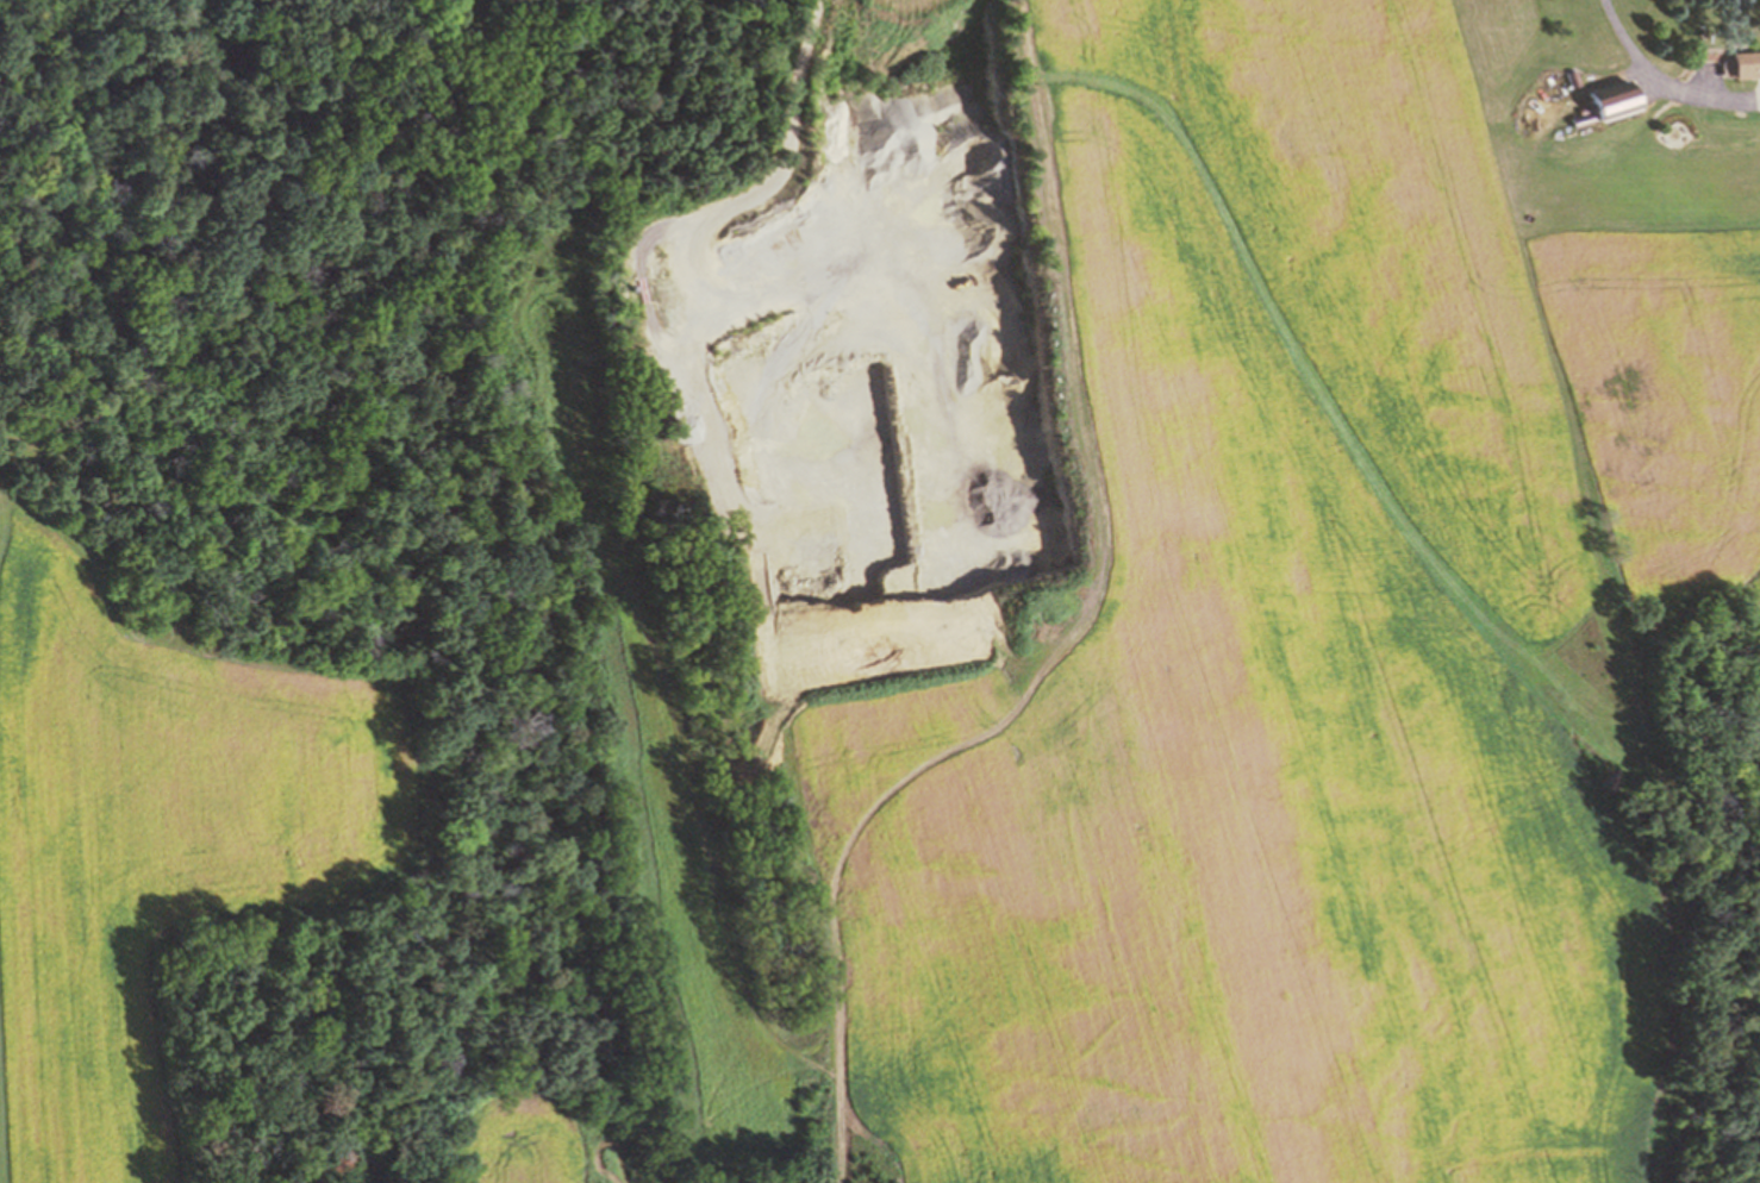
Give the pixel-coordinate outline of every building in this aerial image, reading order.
[(1737,80),(1759,77),(1759,53),(1735,56),(1737,80)] [(1592,93),(1599,121),(1640,111),(1633,82),(1592,93)]
